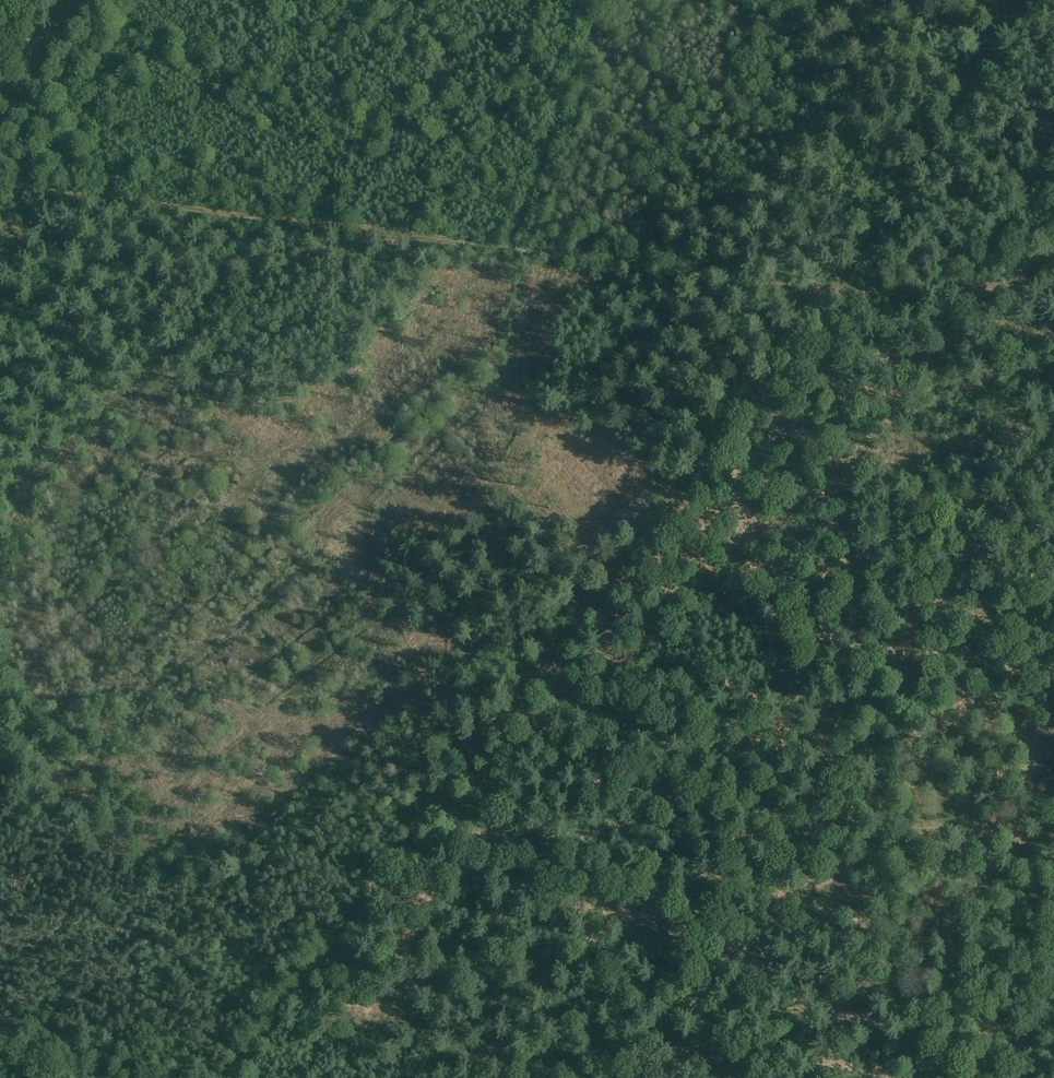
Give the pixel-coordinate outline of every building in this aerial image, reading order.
[(363,2),(360,0),(348,0),(352,3),(349,7),(356,12),(363,2)]
